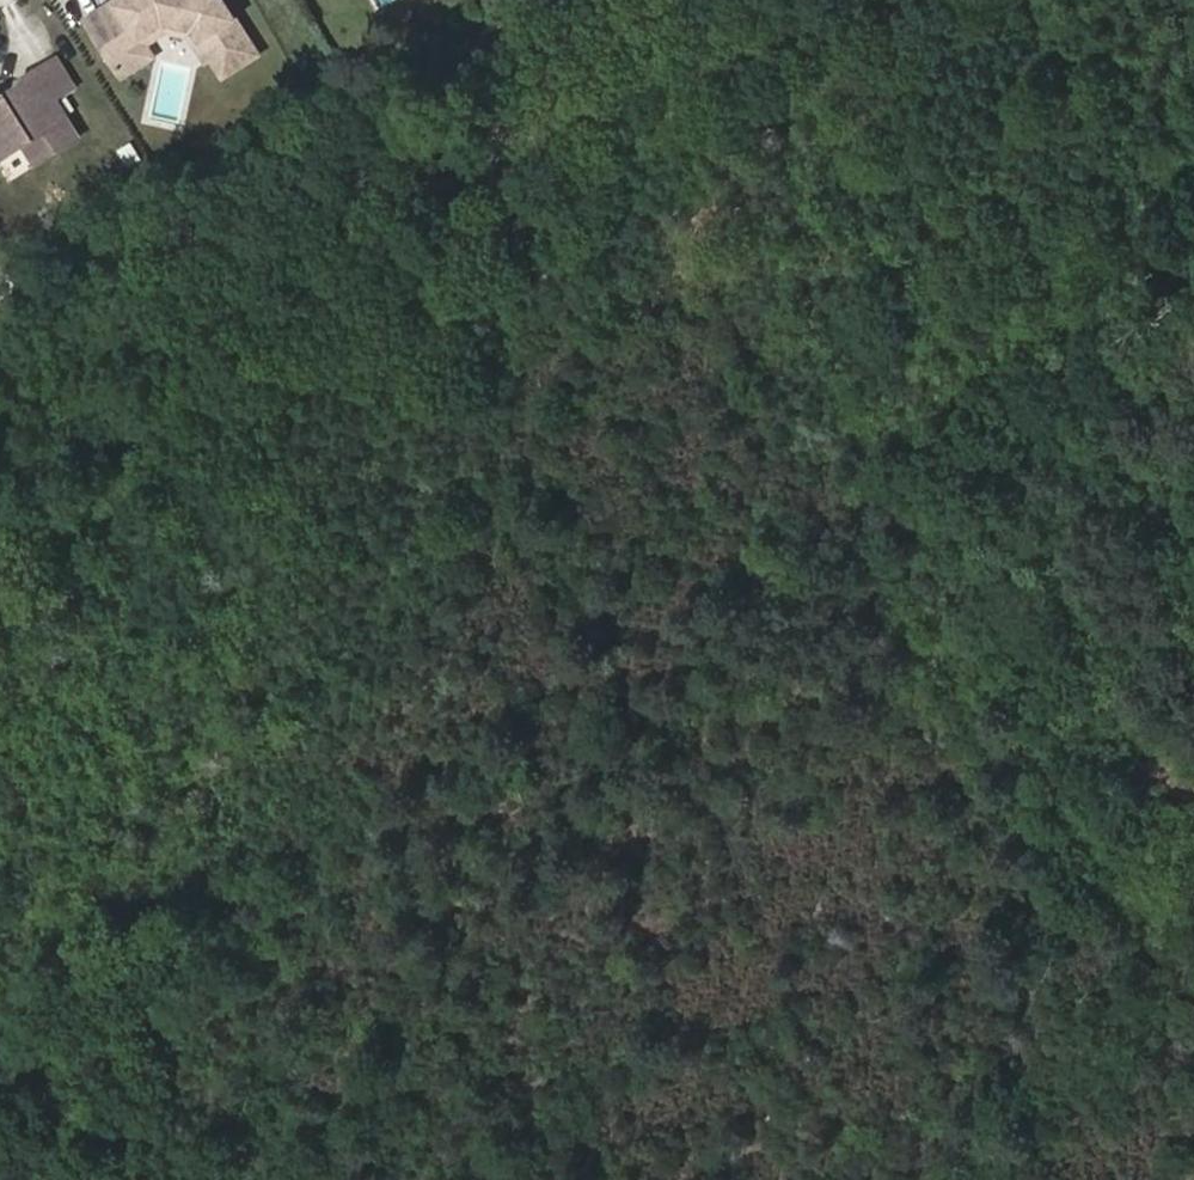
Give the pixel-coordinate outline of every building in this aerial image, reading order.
[(85,19),(108,56),(139,37),(163,23),(193,30),(221,75),(255,55),(221,0),(124,0),(118,4),(115,0),(85,19)] [(139,37),(108,56),(119,75),(150,56),(139,37)] [(77,137),(54,102),(73,90),(54,59),(16,81),(18,93),(7,100),(0,95),(0,158),(22,145),(34,163),(77,137)]
